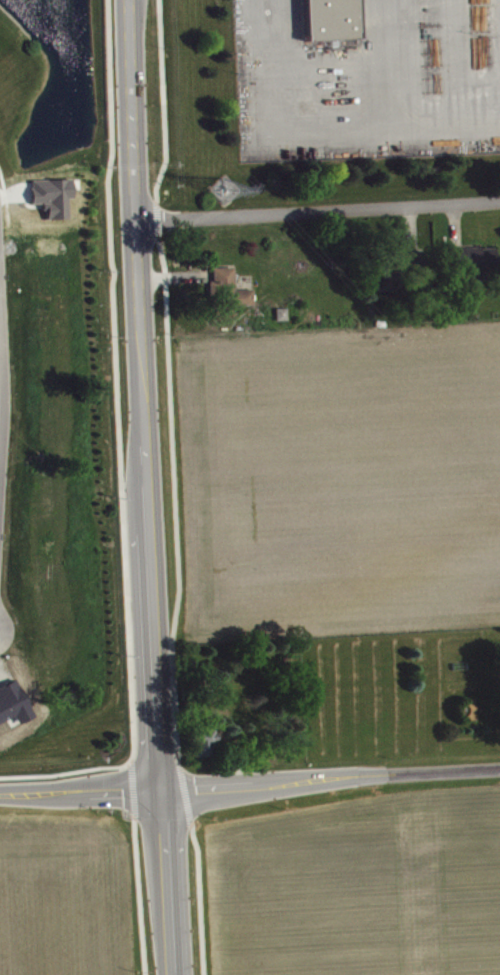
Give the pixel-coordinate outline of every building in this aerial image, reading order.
[(359,0),(306,0),(308,47),(361,45),(359,0)] [(499,254),(454,254),(453,277),(499,278),(499,254)] [(237,296),(236,272),(217,273),(219,326),(238,326),(238,312),(256,311),(255,295),(237,296)] [(289,314),(278,315),(278,326),(289,326),(289,314)] [(480,725),(479,705),(470,705),(471,726),(480,725)]
